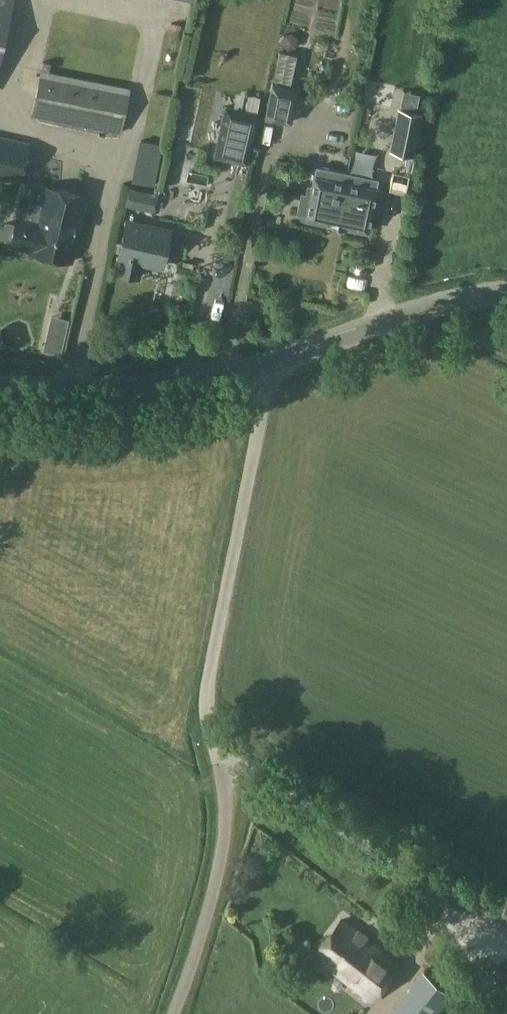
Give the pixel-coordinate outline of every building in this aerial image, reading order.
[(13,0),(0,0),(0,57),(13,0)] [(283,35),(281,43),(287,49),(295,47),(297,38),(291,32),(283,35)] [(30,116),(120,133),(130,88),(40,70),(30,116)] [(295,87),(270,82),(263,116),(288,121),(295,87)] [(337,97),(336,106),(354,109),(356,99),(337,97)] [(212,155),(244,162),(256,112),(224,105),(212,155)] [(399,110),(391,153),(409,156),(417,113),(399,110)] [(20,182),(29,143),(0,136),(0,177),(20,182)] [(149,181),(155,140),(136,137),(130,178),(149,181)] [(336,225),(347,172),(315,165),(308,194),(299,192),(295,211),(304,213),(303,218),(336,225)] [(347,172),(336,225),(365,232),(370,211),(375,212),(380,189),(375,188),(377,178),(347,172)] [(28,252),(71,262),(86,196),(43,186),(35,222),(15,218),(9,245),(29,250),(28,252)] [(124,206),(140,209),(143,191),(128,187),(124,206)] [(160,267),(168,233),(126,223),(118,257),(119,257),(115,273),(137,278),(141,262),(160,267)] [(399,965),(342,921),(315,955),(373,1000),(399,965)] [(426,970),(390,1013),(436,1013),(440,1009),(439,1009),(453,992),(426,970)] [(468,1013),(483,1013),(478,1005),(467,1011),(468,1013)]
